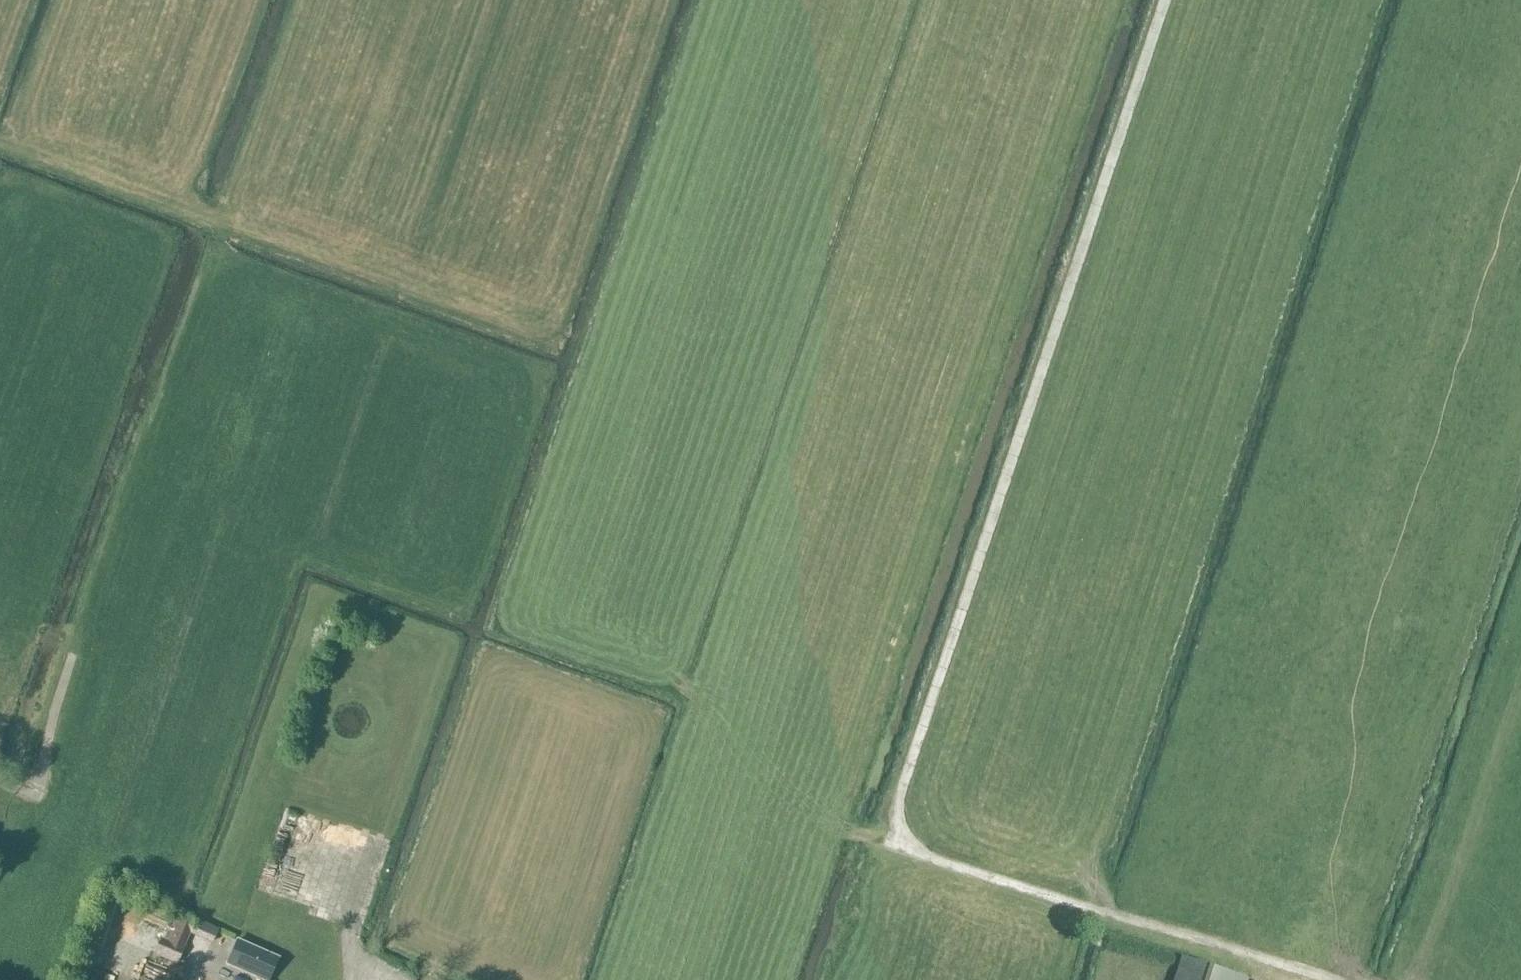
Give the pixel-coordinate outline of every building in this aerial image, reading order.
[(218,929),(199,921),(193,935),(212,944),(218,929)] [(280,957),(238,939),(226,965),(260,979),(270,979),(280,957)] [(1247,979),(1184,958),(1177,979),(1246,979),(1247,979)]
